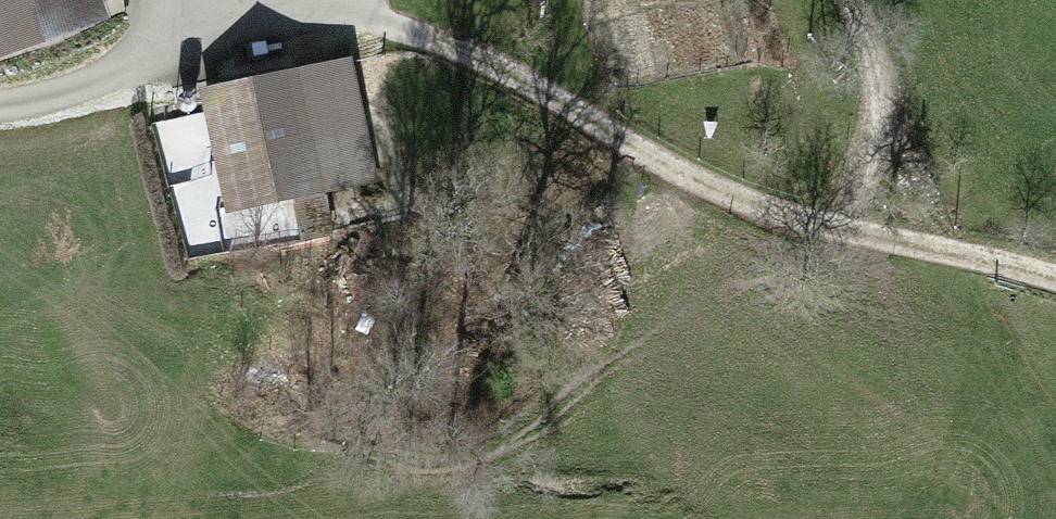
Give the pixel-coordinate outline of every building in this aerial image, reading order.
[(303,65),(199,89),(220,178),(324,154),(303,65)]
